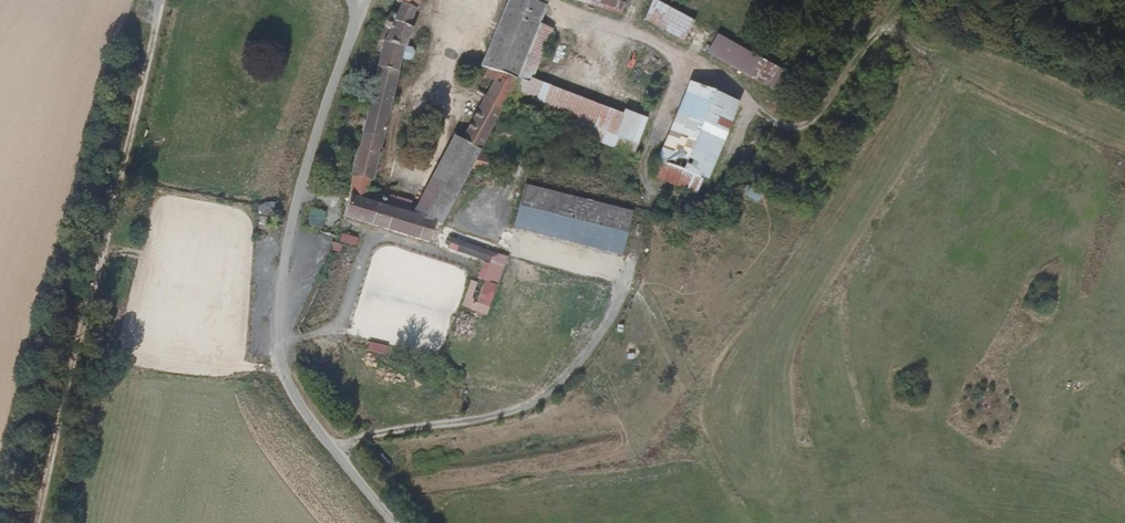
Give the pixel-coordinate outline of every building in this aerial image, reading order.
[(381,17),(345,177),(364,182),(397,46),(402,47),(408,24),(405,23),(413,1),(412,0),(395,0),(389,18),(381,17)] [(477,65),(486,69),(476,90),(485,92),(470,123),(485,131),(502,104),(506,94),(514,73),(535,23),(545,0),(505,0),(477,65)] [(621,0),(575,0),(622,14),(626,2),(621,0)] [(695,21),(654,0),(644,20),(684,41),(695,21)] [(514,73),(530,79),(552,29),(535,23),(514,73)] [(783,70),(716,34),(705,54),(772,90),(783,70)] [(633,153),(645,122),(530,79),(514,73),(502,104),(633,153)] [(656,159),(704,179),(735,106),(686,86),(656,159)] [(417,198),(440,204),(446,205),(477,147),(482,137),(485,131),(470,123),(457,120),(417,198)] [(345,177),(343,197),(434,224),(440,204),(417,198),(364,182),(345,177)] [(617,250),(627,211),(524,185),(514,223),(617,250)] [(307,223),(322,227),(326,211),(311,207),(307,223)] [(434,232),(347,207),(344,218),(430,242),(434,232)] [(357,238),(341,233),(339,242),(355,246),(357,238)] [(506,257),(450,238),(445,250),(482,262),(476,279),(485,282),(478,303),(473,303),(474,299),(470,298),(475,283),(470,282),(462,306),(487,314),(506,257)] [(342,244),(331,242),(331,244),(334,245),(333,250),(341,252),(342,244)] [(389,347),(368,343),(367,351),(387,355),(389,347)]
